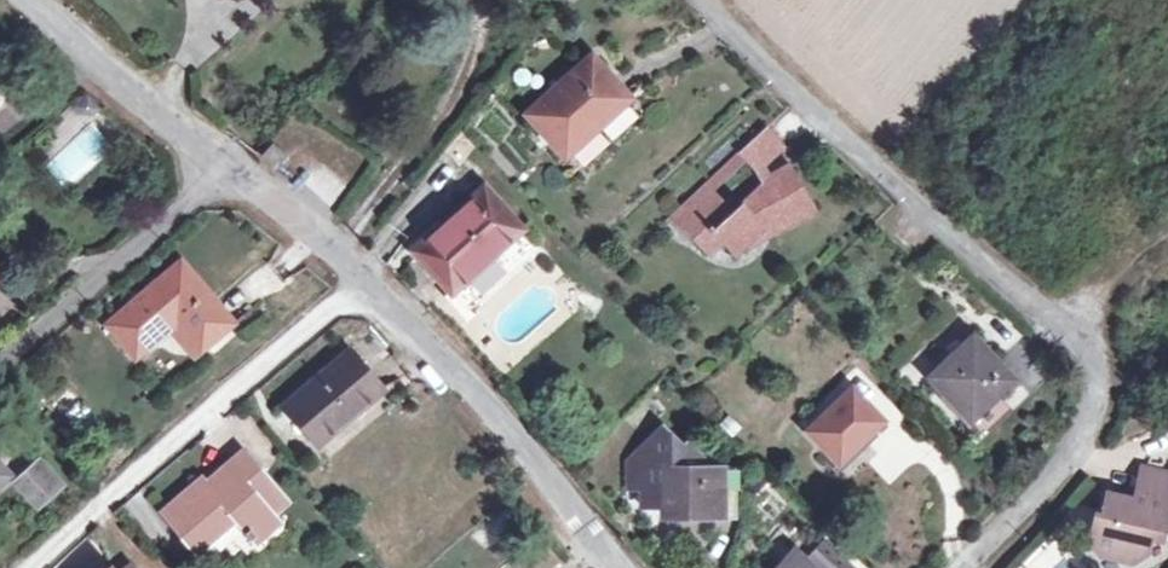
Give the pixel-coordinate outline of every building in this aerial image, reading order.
[(527,113),(564,154),(628,97),(591,56),(527,113)] [(84,98),(34,135),(51,157),(45,162),(65,188),(120,147),(84,98)] [(764,126),(737,152),(743,159),(755,172),(763,165),(783,146),(764,126)] [(261,155),(274,167),(285,154),(272,143),(261,155)] [(743,159),(737,152),(703,185),(706,188),(709,192),(743,159)] [(788,162),(768,173),(759,178),(762,183),(731,213),(709,192),(706,188),(683,210),(693,217),(684,227),(709,254),(722,241),(734,254),(763,225),(768,233),(814,207),(788,162)] [(763,165),(755,172),(759,178),(768,173),(763,165)] [(414,249),(450,290),(520,228),(484,187),(414,249)] [(667,218),(684,227),(693,217),(683,210),(680,207),(667,218)] [(768,233),(763,225),(757,231),(759,238),(768,233)] [(182,316),(206,344),(232,321),(179,261),(106,324),(134,356),(175,321),(182,316)] [(182,316),(175,321),(200,349),(206,344),(182,316)] [(969,420),(1013,378),(971,334),(928,376),(969,420)] [(382,388),(349,350),(284,405),(317,443),(382,388)] [(837,463),(883,419),(851,386),(806,430),(837,463)] [(628,487),(641,487),(642,505),(662,505),(662,511),(718,511),(717,466),(702,466),(702,459),(688,443),(683,447),(661,427),(627,461),(628,487)] [(210,489),(205,481),(200,476),(160,510),(196,552),(235,518),(255,541),(278,522),(271,514),(286,501),(242,449),(226,463),(233,470),(210,489)] [(61,483),(38,459),(14,481),(36,506),(61,483)] [(233,470),(226,463),(205,481),(210,489),(233,470)] [(717,466),(718,511),(736,511),(735,466),(717,466)] [(1130,562),(1145,552),(1147,539),(1159,540),(1167,502),(1167,476),(1135,469),(1128,501),(1106,497),(1101,520),(1095,519),(1089,544),(1099,555),(1130,562)] [(488,548),(508,519),(497,511),(477,540),(488,548)] [(1028,567),(1084,567),(1055,540),(1028,567)] [(811,558),(821,567),(852,567),(825,542),(811,558)] [(793,552),(778,567),(811,567),(793,552)]
